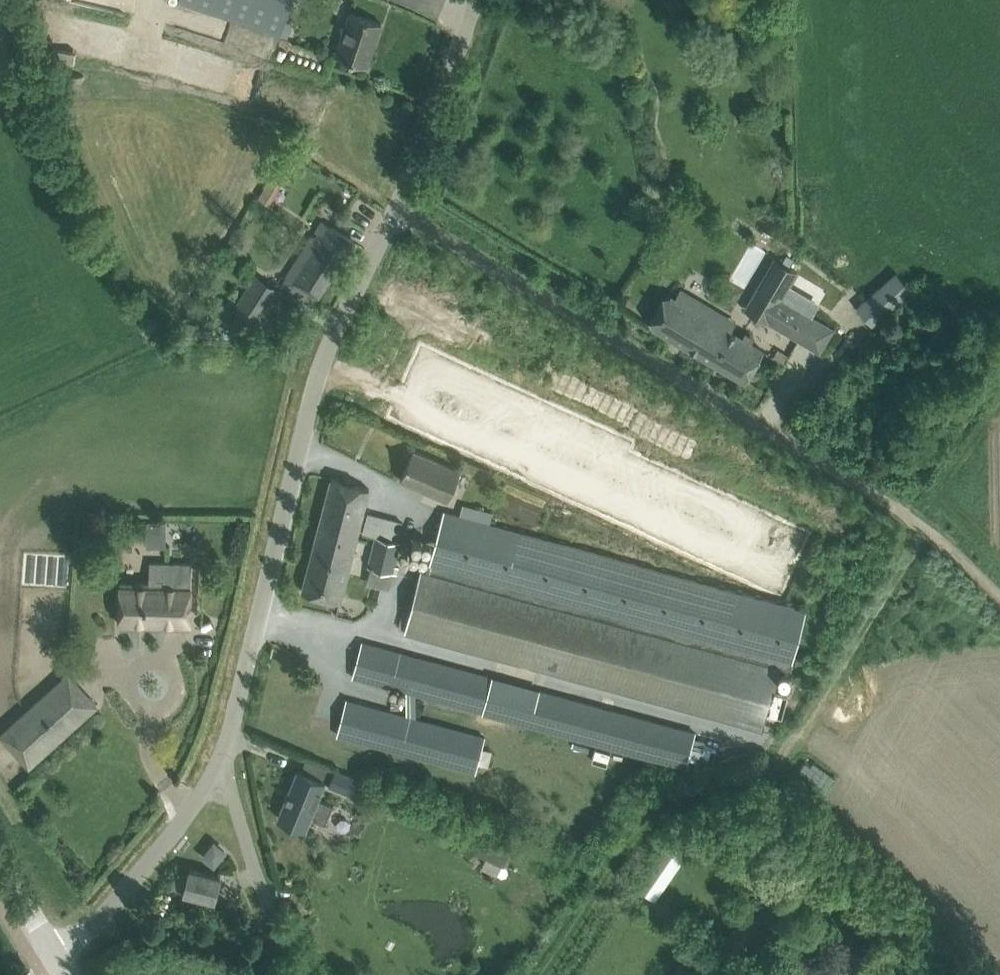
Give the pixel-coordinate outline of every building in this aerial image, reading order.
[(293,0),(178,0),(280,36),(293,0)] [(366,66),(381,23),(351,12),(336,55),(366,66)] [(239,42),(259,49),(262,41),(242,33),(239,42)] [(281,183),(270,176),(258,196),(269,203),(281,183)] [(281,284),(290,290),(296,294),(313,305),(354,241),(331,226),(321,241),(313,235),(287,275),(281,284)] [(799,338),(813,315),(783,297),(799,272),(775,257),(745,307),(769,322),(769,320),(799,338)] [(872,322),(909,287),(896,273),(858,308),(872,322)] [(255,323),(278,289),(256,274),(233,309),(255,323)] [(654,326),(684,344),(745,380),(763,350),(672,296),(654,326)] [(413,450),(400,479),(448,500),(461,471),(413,450)] [(302,591),(340,601),(370,488),(332,478),(302,591)] [(444,511),(429,565),(792,664),(806,610),(444,511)] [(146,543),(168,543),(168,515),(146,515),(146,543)] [(393,572),(401,543),(375,536),(368,566),(393,572)] [(192,563),(150,562),(149,582),(120,581),(119,623),(190,625),(192,563)] [(421,570),(405,631),(702,712),(763,729),(780,667),(790,670),(792,664),(429,565),(427,571),(421,570)] [(362,642),(352,676),(405,690),(405,715),(415,718),(415,693),(483,711),(483,712),(527,724),(557,732),(655,759),(687,767),(696,733),(492,677),(381,647),(362,642)] [(29,765),(97,705),(68,673),(1,734),(29,765)] [(346,700),(337,734),(389,748),(476,771),(478,765),(485,737),(415,718),(405,715),(346,700)] [(335,769),(329,784),(358,796),(365,782),(335,769)] [(298,770),(278,817),(306,829),(311,817),(326,824),(334,804),(319,798),(325,782),(298,770)] [(667,840),(635,887),(656,901),(689,853),(669,839),(667,840)] [(214,863),(224,850),(215,842),(205,855),(214,863)] [(215,899),(220,876),(190,869),(188,877),(176,875),(173,888),(185,890),(184,891),(215,899)] [(681,963),(672,974),(696,974),(681,963)]
